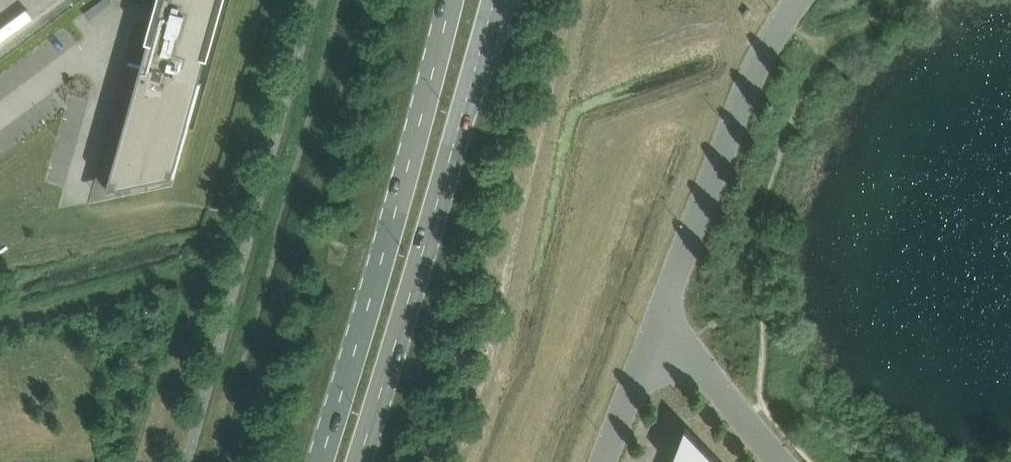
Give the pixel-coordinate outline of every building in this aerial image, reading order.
[(142,65),(129,62),(128,65),(142,69),(108,187),(173,173),(199,84),(201,85),(201,82),(199,81),(222,0),(160,0),(142,65)] [(686,427),(672,461),(720,461),(686,427)]
